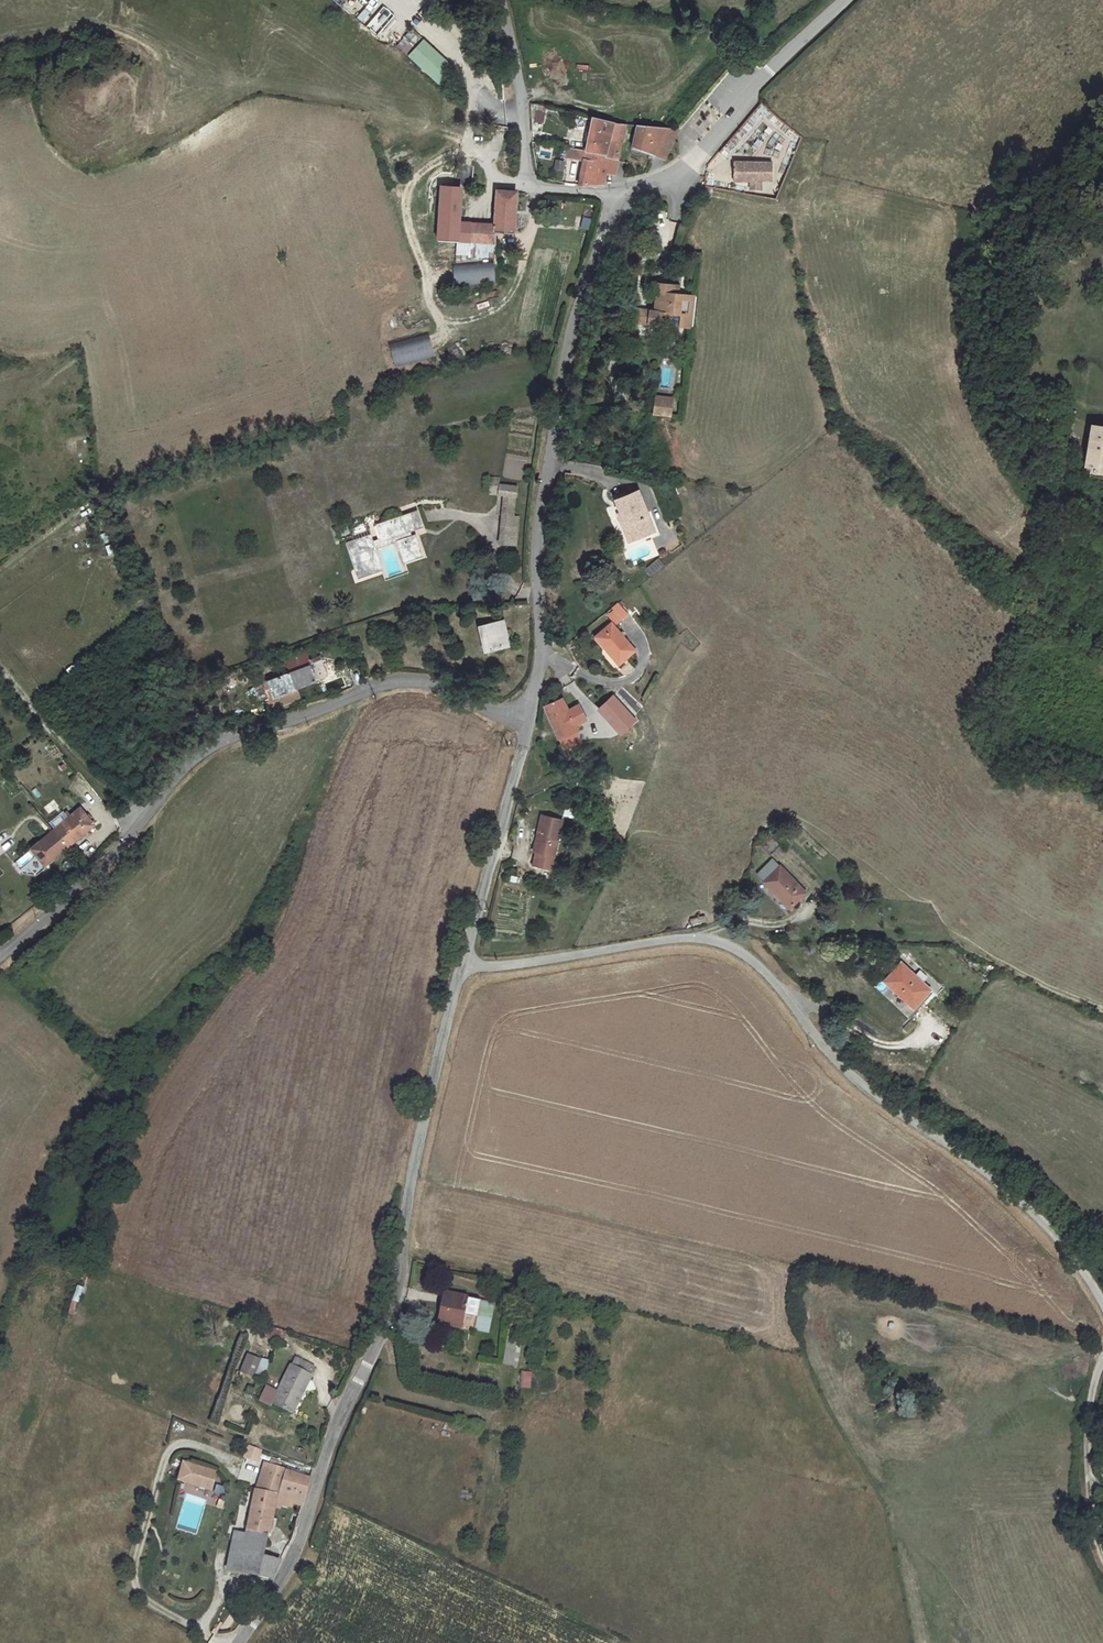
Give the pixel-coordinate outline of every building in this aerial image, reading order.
[(376,8),(371,12),(380,22),(385,18),(376,8)] [(370,18),(368,24),(379,28),(382,22),(370,18)] [(404,38),(396,45),(405,55),(413,47),(404,38)] [(438,86),(455,69),(423,38),(407,55),(438,86)] [(544,108),(531,108),(531,122),(543,122),(544,108)] [(587,146),(609,150),(614,118),(592,113),(587,146)] [(626,120),(614,118),(609,150),(609,154),(621,157),(626,120)] [(669,125),(638,122),(634,150),(657,151),(669,125)] [(619,172),(621,157),(609,154),(609,150),(587,146),(567,142),(565,154),(585,159),(581,180),(607,184),(609,171),(619,172)] [(771,162),(732,161),(732,183),(748,183),(748,191),(761,190),(761,182),(771,182),(771,162)] [(461,242),(461,217),(462,186),(443,185),(441,241),(461,242)] [(497,187),(496,218),(496,230),(515,230),(517,188),(497,187)] [(587,229),(593,210),(586,208),(580,227),(587,229)] [(496,218),(461,217),(461,242),(496,242),(496,230),(496,218)] [(494,263),(453,265),(454,284),(495,282),(494,263)] [(657,292),(655,311),(650,310),(649,323),(671,325),(672,313),(681,314),(680,326),(692,328),(695,301),(682,299),(683,295),(678,294),(674,294),(675,285),(653,282),(652,292),(657,292)] [(650,310),(636,309),(635,321),(649,323),(650,310)] [(430,336),(389,341),(392,364),(433,359),(430,336)] [(657,398),(657,406),(673,408),(674,400),(657,398)] [(657,406),(656,417),(672,418),(673,408),(657,406)] [(1050,425),(1061,426),(1061,417),(1051,415),(1050,425)] [(1075,418),(1061,417),(1061,426),(1075,428),(1075,418)] [(1102,482),(1102,428),(1091,426),(1084,469),(1089,470),(1089,477),(1102,482)] [(504,494),(514,496),(515,485),(498,483),(498,477),(489,476),(488,493),(504,494)] [(647,514),(636,489),(613,499),(623,521),(625,528),(621,529),(626,541),(648,532),(641,516),(647,514)] [(514,496),(504,494),(499,543),(514,545),(518,515),(512,515),(514,496)] [(421,525),(416,510),(375,524),(380,537),(369,540),(367,534),(344,542),(355,574),(378,567),(372,548),(396,539),(403,559),(418,554),(409,529),(421,525)] [(653,529),(647,514),(641,516),(648,532),(653,529)] [(107,532),(99,534),(101,543),(109,542),(107,532)] [(387,574),(398,570),(394,554),(392,555),(394,561),(384,563),(387,574)] [(657,558),(644,569),(650,576),(663,565),(657,558)] [(626,618),(613,604),(609,607),(606,610),(619,624),(623,621),(626,618)] [(502,620),(477,626),(483,651),(508,645),(502,620)] [(629,654),(607,626),(590,639),(613,667),(629,654)] [(274,695),(296,687),(315,681),(309,662),(306,662),(305,657),(293,661),(297,671),(268,681),(273,696),(274,695)] [(300,697),(296,687),(274,695),(278,705),(300,697)] [(630,698),(621,689),(612,697),(621,707),(630,698)] [(562,697),(551,703),(544,706),(559,739),(561,738),(574,732),(577,731),(574,724),(584,719),(578,704),(567,708),(562,697)] [(632,718),(621,707),(612,697),(599,710),(628,739),(634,732),(626,723),(632,718)] [(565,748),(579,742),(574,732),(561,738),(565,748)] [(56,824),(70,839),(91,820),(77,805),(56,824)] [(549,874),(562,829),(540,822),(535,840),(538,841),(534,859),(535,859),(531,869),(549,874)] [(51,858),(70,839),(56,824),(37,842),(51,858)] [(40,863),(40,855),(18,854),(17,871),(33,872),(34,863),(40,863)] [(798,891),(766,859),(752,873),(784,906),(798,891)] [(941,993),(909,968),(891,990),(924,1014),(941,993)] [(881,981),(875,988),(909,1018),(915,1011),(881,981)] [(72,1300),(78,1302),(82,1288),(76,1287),(72,1300)] [(473,1311),(439,1303),(432,1333),(455,1339),(458,1328),(468,1331),(473,1311)] [(517,1367),(520,1344),(507,1343),(505,1366),(517,1367)] [(256,1377),(263,1360),(250,1354),(242,1372),(256,1377)] [(277,1396),(272,1407),(293,1416),(314,1372),(294,1362),(277,1396)] [(519,1388),(530,1389),(531,1372),(521,1371),(519,1388)] [(272,1407),(277,1396),(266,1391),(260,1405),(270,1410),(272,1407)] [(248,1445),(243,1457),(258,1463),(263,1451),(248,1445)] [(182,1461),(176,1482),(212,1491),(217,1470),(182,1461)] [(280,1475),(279,1481),(276,1501),(301,1505),(310,1479),(280,1475)] [(249,1476),(245,1496),(271,1501),(276,1501),(279,1481),(249,1476)] [(196,1535),(207,1500),(186,1493),(175,1529),(196,1535)] [(271,1501),(245,1496),(236,1546),(224,1545),(219,1573),(271,1581),(278,1567),(279,1563),(260,1561),(271,1501)] [(271,1581),(219,1573),(218,1583),(266,1590),(271,1581)]
